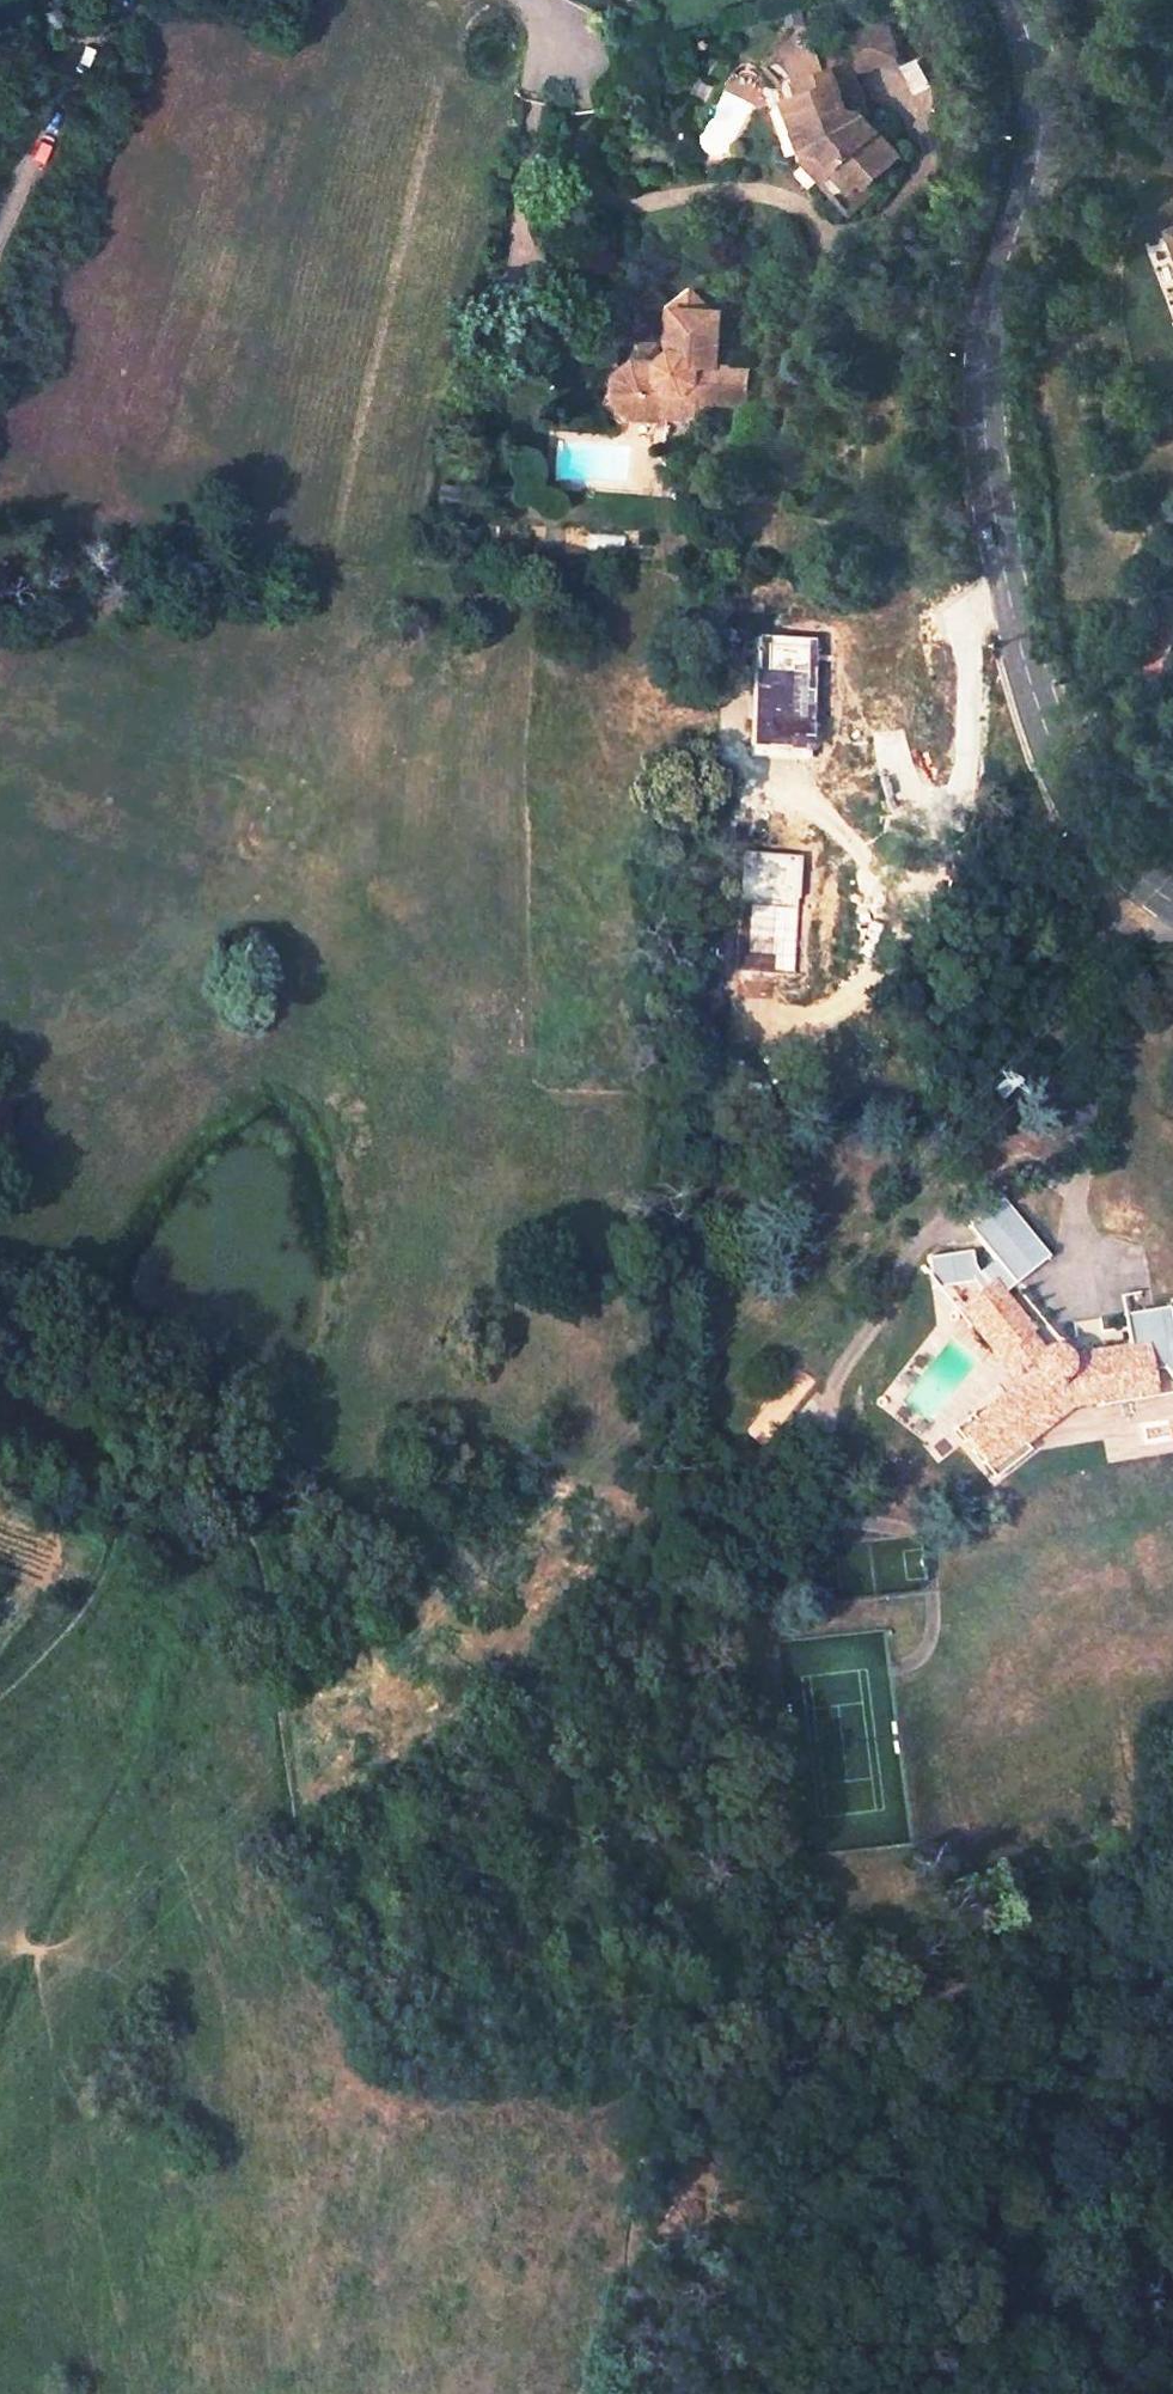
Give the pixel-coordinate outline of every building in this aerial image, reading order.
[(842,31),(850,56),(854,68),(888,58),(875,20),(842,31)] [(778,67),(793,48),(776,36),(762,55),(778,67)] [(783,100),(802,146),(799,164),(820,184),(830,173),(850,192),(861,179),(869,170),(884,171),(898,154),(857,117),(839,114),(830,86),(845,83),(837,60),(833,47),(803,56),(793,48),(778,67),(794,80),(794,96),(783,100)] [(854,68),(850,56),(837,60),(841,71),(854,68)] [(857,117),(845,83),(830,86),(839,114),(857,117)] [(862,204),(875,191),(861,179),(850,192),(862,204)] [(664,309),(705,309),(682,287),(664,309)] [(685,407),(701,407),(711,398),(743,398),(742,364),(713,363),(713,309),(705,309),(664,309),(664,347),(672,354),(660,362),(635,362),(615,379),(614,400),(633,417),(662,418),(662,411),(685,412),(685,407)] [(1088,678),(1079,674),(1070,691),(1081,697),(1088,678)] [(988,1268),(1007,1291),(1051,1256),(1004,1199),(971,1226),(999,1260),(988,1268)] [(951,1298),(978,1277),(974,1251),(930,1258),(934,1289),(943,1287),(951,1298)] [(978,1277),(951,1298),(1020,1385),(962,1432),(997,1473),(1076,1407),(1160,1394),(1157,1369),(1153,1341),(1135,1344),(1075,1353),(1072,1350),(1069,1348),(1065,1346),(1061,1345),(1057,1345),(1052,1346),(1047,1349),(1034,1332),(1037,1330),(1007,1291),(988,1268),(978,1277)] [(1157,1369),(1167,1368),(1172,1375),(1172,1307),(1129,1313),(1135,1344),(1153,1341),(1157,1369)]
